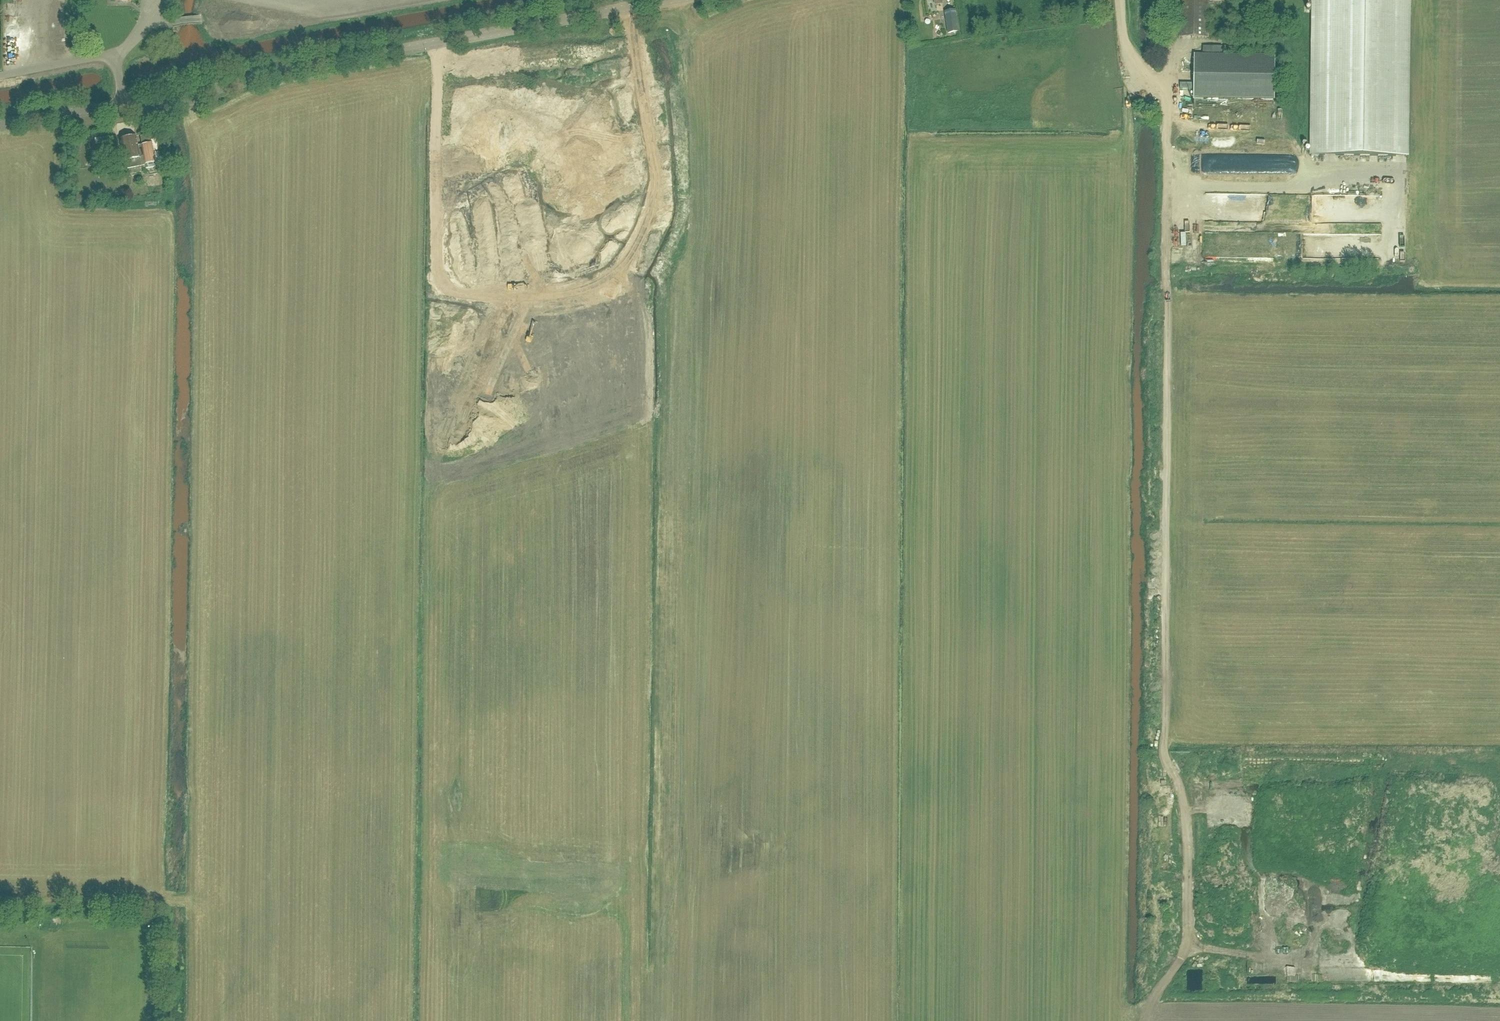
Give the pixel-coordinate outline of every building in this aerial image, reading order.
[(1178,37),(1207,38),(1207,0),(1179,0),(1178,37)] [(1308,156),(1403,158),(1407,0),(1312,0),(1308,156)] [(959,33),(956,11),(944,13),(948,35),(959,33)] [(939,38),(946,34),(941,26),(935,30),(939,38)] [(1273,57),(1192,56),(1192,97),(1273,98),(1273,57)] [(124,161),(126,170),(141,167),(141,165),(154,163),(150,143),(141,145),(143,156),(140,157),(140,158),(139,159),(135,137),(120,140),(124,161)] [(144,173),(144,181),(153,181),(153,173),(144,173)] [(1488,851),(1493,859),(1499,855),(1499,845),(1499,844),(1488,851)]
